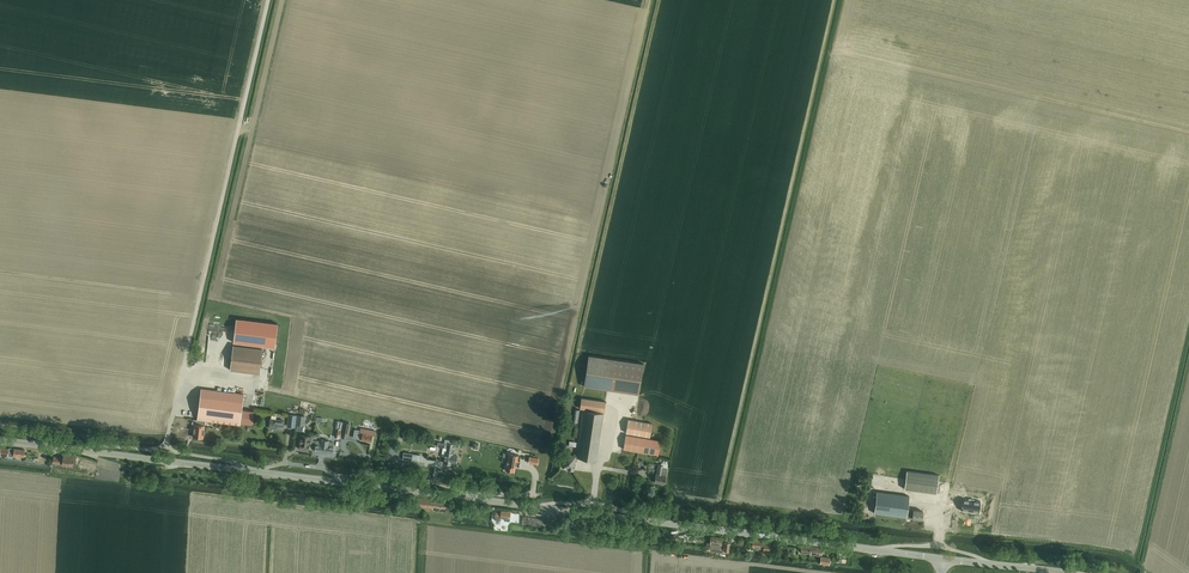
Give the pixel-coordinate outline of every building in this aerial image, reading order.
[(275,348),(278,324),(236,319),(233,343),(275,348)] [(263,349),(233,345),(230,370),(260,373),(263,349)] [(589,356),(584,387),(607,390),(639,395),(644,364),(589,356)] [(193,432),(192,436),(193,436),(193,437),(203,438),(205,421),(240,425),(240,423),(247,424),(249,424),(252,425),(253,416),(254,411),(242,410),(244,394),(201,389),(197,419),(198,420),(197,424),(195,424),(194,432),(193,432)] [(605,402),(582,399),(580,408),(603,412),(605,402)] [(583,410),(576,455),(564,453),(562,468),(574,470),(576,457),(596,461),(604,413),(583,410)] [(288,414),(287,427),(295,428),(297,415),(293,415),(288,414)] [(271,418),(270,418),(269,428),(283,429),(284,420),(276,419),(277,416),(272,415),(271,418)] [(297,415),(296,425),(297,425),(296,431),(302,431),(303,426),(304,426),(305,422),(306,416),(297,415)] [(650,437),(652,424),(628,419),(626,433),(650,437)] [(338,421),(335,437),(339,438),(341,429),(341,430),(343,422),(338,421)] [(351,423),(344,422),(341,435),(349,436),(351,423)] [(355,430),(353,438),(362,439),(371,441),(372,435),(375,436),(376,431),(373,430),(363,428),(361,428),(360,431),(355,430)] [(299,449),(302,449),(302,450),(302,451),(306,452),(307,451),(307,450),(312,450),(314,437),(311,436),(310,446),(309,446),(310,440),(310,436),(304,435),(300,435),(299,443),(300,443),(299,449)] [(661,441),(626,435),(623,449),(659,455),(661,441)] [(316,441),(315,451),(324,452),(333,453),(334,443),(329,442),(329,441),(325,440),(321,439),(321,441),(316,441)] [(437,446),(437,447),(443,448),(442,456),(445,457),(444,463),(451,464),(451,462),(456,462),(457,455),(454,455),(455,448),(453,448),(453,444),(452,444),(453,441),(445,440),(445,443),(438,442),(437,446)] [(1,448),(0,455),(15,457),(15,455),(24,456),(25,450),(11,448),(11,449),(1,448)] [(403,453),(402,460),(419,462),(420,455),(403,453)] [(54,459),(53,463),(74,466),(74,465),(74,462),(74,461),(75,456),(64,454),(64,457),(62,457),(54,456),(54,459)] [(506,465),(505,470),(514,472),(515,467),(517,467),(519,455),(516,455),(508,454),(506,465)] [(665,484),(668,466),(668,464),(661,463),(661,465),(658,465),(657,474),(656,474),(654,483),(665,484)] [(905,480),(904,488),(936,492),(938,482),(939,474),(906,471),(905,480)] [(877,492),(874,491),(873,496),(876,497),(874,513),(906,518),(906,517),(912,518),(922,520),(923,511),(913,509),(913,510),(908,509),(909,496),(877,491),(877,492)] [(447,502),(417,498),(416,506),(433,508),(432,509),(446,511),(447,502)] [(962,499),(961,510),(978,512),(978,513),(979,513),(980,501),(974,501),(974,499),(969,499),(968,500),(962,499)] [(496,512),(495,518),(495,520),(501,520),(501,518),(505,518),(504,521),(510,521),(510,519),(511,511),(501,510),(501,513),(496,512)] [(522,524),(542,527),(543,519),(523,516),(522,524)] [(710,543),(709,548),(712,548),(723,550),(729,551),(729,549),(730,543),(724,542),(725,540),(722,540),(722,538),(711,536),(710,543)] [(753,540),(752,546),(755,546),(756,546),(761,547),(763,547),(762,550),(762,553),(769,554),(770,542),(765,541),(764,541),(763,541),(760,541),(753,540)] [(800,552),(810,553),(811,546),(806,546),(801,545),(800,552)] [(811,546),(810,553),(821,555),(822,552),(822,548),(811,547),(811,546)]
